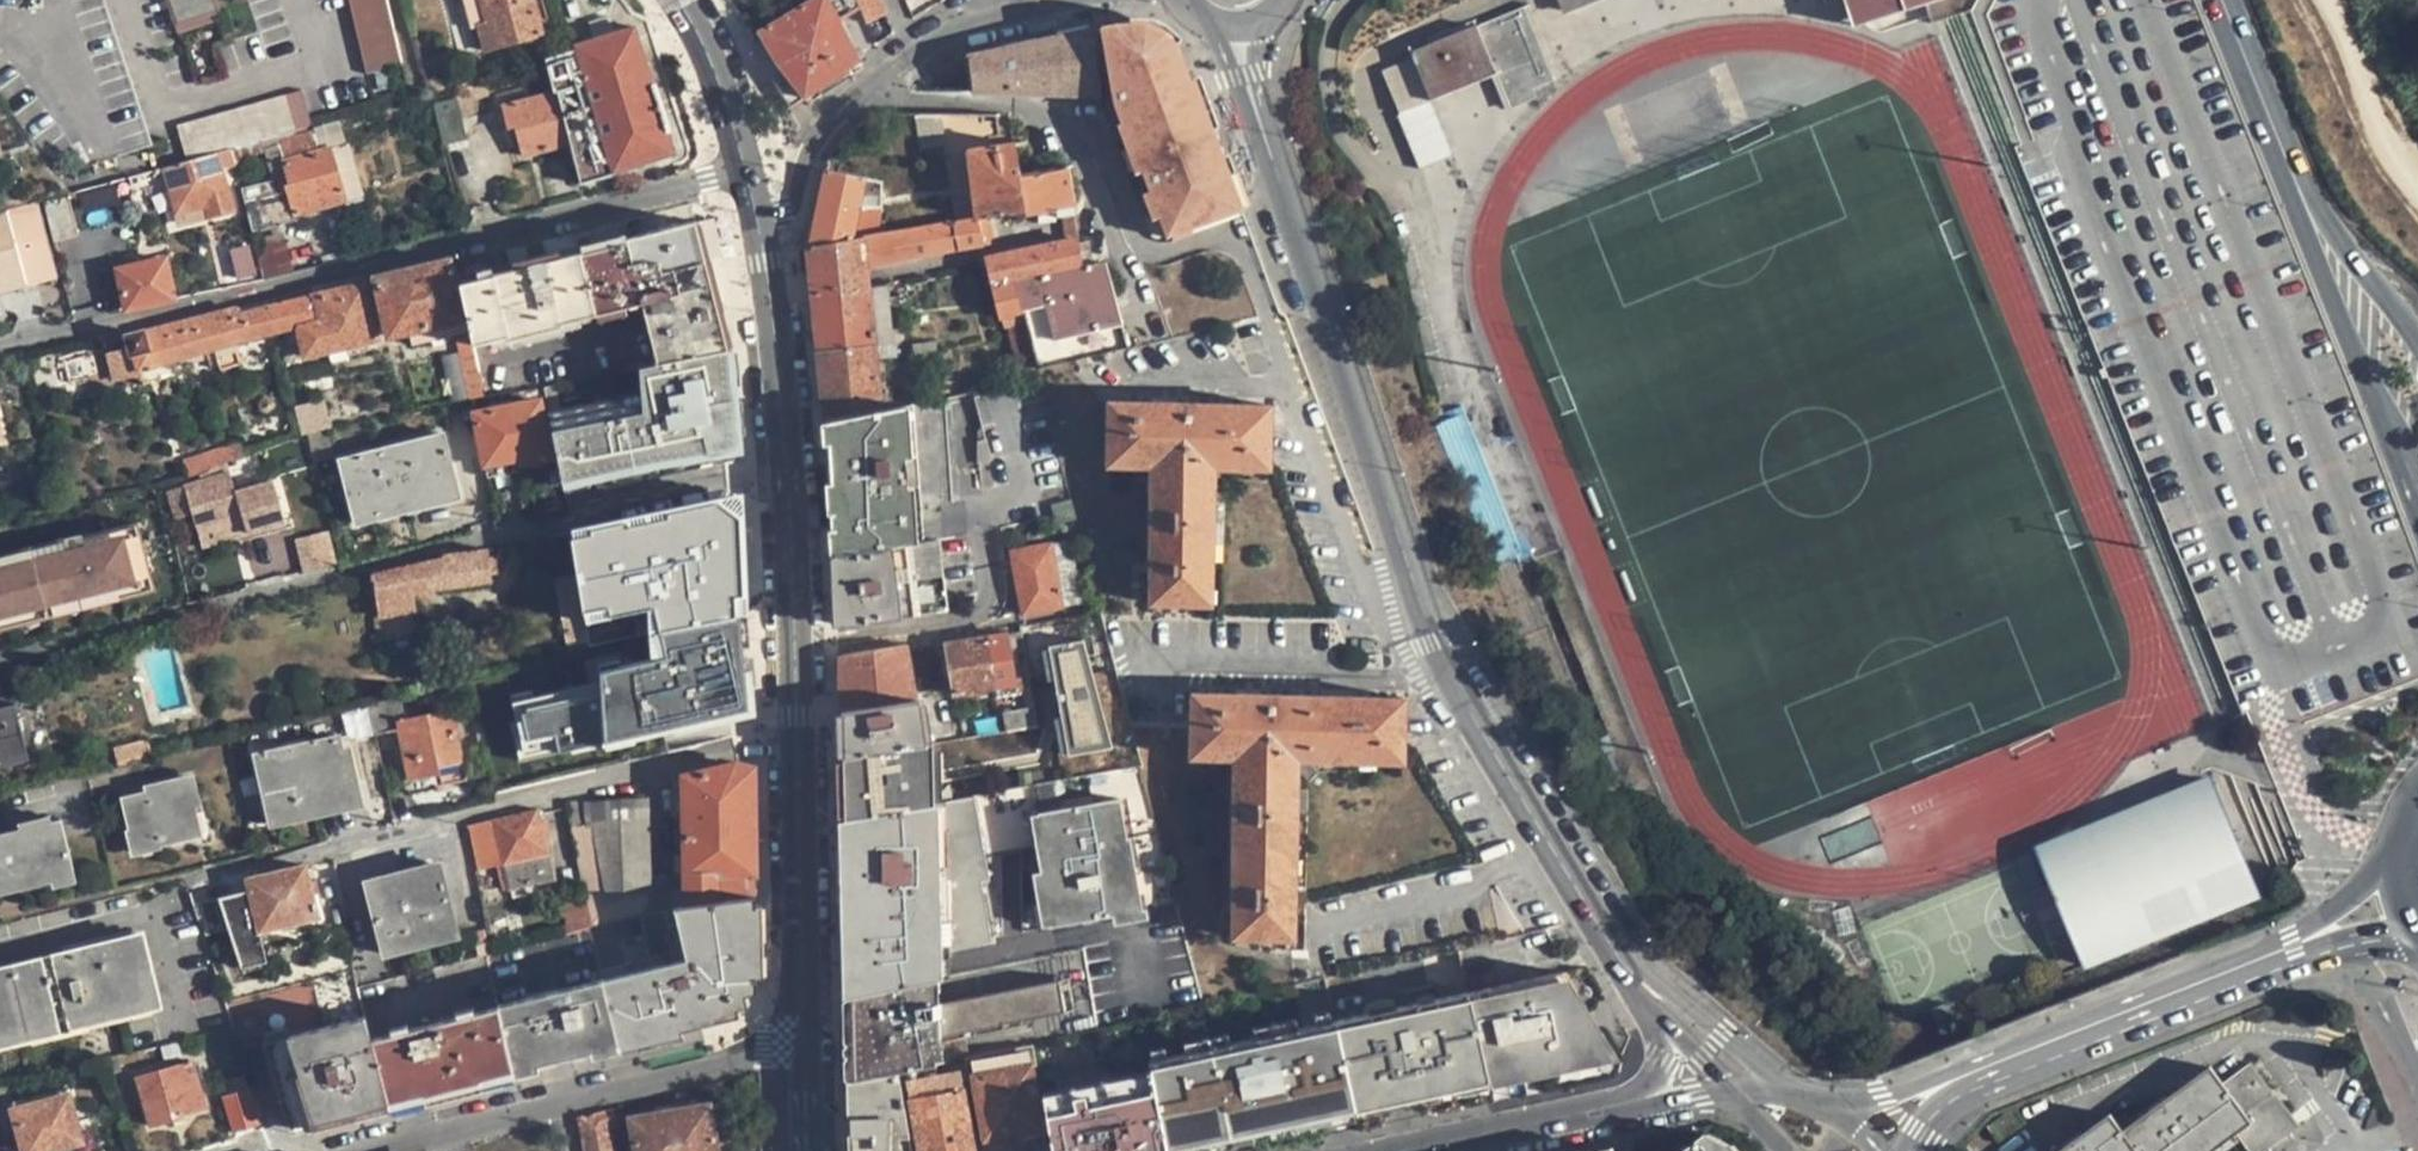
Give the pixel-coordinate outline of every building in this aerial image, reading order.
[(215,0),(173,0),(181,28),(220,16),(215,0)] [(368,70),(403,63),(388,0),(352,0),(368,70)] [(491,25),(484,27),(488,46),(543,32),(535,0),(485,0),(491,25)] [(751,36),(755,55),(788,107),(862,60),(844,23),(862,9),(858,0),(809,0),(751,36)] [(889,14),(883,0),(858,0),(862,9),(869,23),(889,14)] [(1563,8),(1584,0),(1559,0),(1563,8)] [(1851,18),(1912,0),(1846,0),(1851,18)] [(1526,5),(1477,25),(1494,66),(1496,73),(1497,73),(1545,53),(1526,5)] [(1194,75),(1183,40),(1181,38),(1170,29),(1151,21),(1119,20),(1106,23),(1116,103),(1123,121),(1127,122),(1130,131),(1169,230),(1178,227),(1194,222),(1241,205),(1220,149),(1201,80),(1194,75)] [(1428,92),(1494,66),(1477,25),(1411,50),(1413,56),(1383,68),(1401,111),(1430,99),(1428,92)] [(585,84),(560,91),(572,143),(583,182),(676,154),(636,26),(577,46),(585,84)] [(1094,26),(974,52),(976,90),(1097,93),(1101,97),(1094,26)] [(1555,78),(1545,53),(1497,73),(1496,73),(1510,105),(1535,96),(1532,87),(1555,78)] [(179,125),(190,159),(233,148),(281,135),(314,126),(304,91),(234,109),(179,125)] [(526,154),(572,143),(560,91),(506,106),(512,126),(519,124),(526,154)] [(468,136),(458,98),(437,104),(447,141),(468,136)] [(995,135),(995,115),(911,112),(910,134),(929,135),(930,143),(945,144),(945,134),(995,135)] [(275,180),(244,188),(255,229),(297,220),(295,211),(349,198),(338,156),(336,146),(348,143),(343,122),(282,138),(293,184),(289,185),(291,191),(278,194),(275,180)] [(1061,134),(1014,140),(1019,173),(1068,165),(1071,165),(1061,134)] [(967,147),(975,216),(983,214),(1024,207),(1019,173),(1014,140),(967,147)] [(362,195),(348,143),(336,146),(338,156),(349,198),(362,195)] [(222,168),(238,164),(233,148),(190,159),(166,165),(179,215),(181,222),(200,219),(233,211),(222,168)] [(141,223),(179,215),(166,165),(128,176),(141,223)] [(1053,202),(1056,213),(1071,211),(1073,210),(1068,165),(1019,173),(1024,207),(1053,202)] [(808,243),(807,245),(852,237),(859,204),(866,176),(824,167),(808,243)] [(859,204),(879,204),(880,179),(866,176),(859,204)] [(79,237),(67,191),(46,198),(57,242),(79,237)] [(1024,207),(1025,219),(1056,213),(1053,202),(1024,207)] [(57,274),(38,204),(8,212),(15,238),(0,242),(0,289),(57,274)] [(859,204),(852,237),(878,232),(879,204),(859,204)] [(988,238),(983,214),(975,216),(878,232),(852,237),(807,245),(811,296),(865,284),(864,273),(863,265),(988,238)] [(1178,227),(1181,234),(1196,228),(1194,222),(1178,227)] [(497,275),(463,284),(476,343),(512,334),(513,338),(543,330),(562,325),(562,323),(644,302),(659,362),(717,352),(728,349),(697,224),(583,254),(582,250),(496,272),(497,275)] [(1002,327),(1027,322),(1015,275),(1081,264),(1076,242),(1075,237),(984,256),(997,316),(1000,315),(1002,327)] [(1087,239),(1076,242),(1081,264),(1091,263),(1087,239)] [(118,257),(127,308),(176,299),(169,259),(136,265),(134,254),(118,257)] [(1106,260),(1091,263),(1081,264),(1015,275),(1027,322),(1037,365),(1126,344),(1106,260)] [(460,319),(447,261),(377,279),(391,334),(408,330),(460,319)] [(886,281),(865,284),(811,296),(816,348),(855,344),(857,359),(875,358),(873,343),(892,341),(886,281)] [(367,283),(269,307),(275,331),(276,335),(282,334),(287,360),(381,338),(367,283)] [(237,342),(275,331),(269,307),(240,314),(239,308),(134,334),(132,336),(140,369),(217,349),(222,368),(241,364),(237,342)] [(464,334),(460,319),(408,330),(412,345),(464,334)] [(880,406),(875,358),(857,359),(855,344),(816,348),(817,366),(823,419),(880,406)] [(641,410),(551,428),(561,477),(715,448),(735,424),(728,349),(717,352),(659,362),(638,367),(641,410)] [(1020,369),(1022,378),(1040,375),(1037,365),(1020,369)] [(327,397),(298,403),(304,431),(333,425),(327,397)] [(1205,583),(1214,583),(1215,562),(1205,561),(1206,545),(1215,545),(1216,493),(1207,493),(1208,458),(1243,458),(1243,466),(1271,466),(1272,404),(1239,403),(1239,411),(1154,409),(1154,400),(1110,398),(1110,463),(1129,463),(1129,456),(1163,456),(1160,572),(1151,572),(1150,599),(1204,601),(1205,583)] [(926,539),(913,399),(904,401),(880,406),(823,419),(836,550),(926,539)] [(1239,403),(1154,400),(1154,409),(1239,411),(1239,403)] [(551,459),(542,402),(477,413),(485,464),(523,458),(524,463),(551,459)] [(1580,690),(1470,418),(1436,431),(1547,704),(1580,690)] [(344,461),(358,520),(458,495),(444,435),(344,461)] [(1153,464),(1151,572),(1160,572),(1163,456),(1129,456),(1129,463),(1153,464)] [(1217,465),(1243,466),(1243,458),(1208,458),(1207,493),(1216,493),(1217,465)] [(203,471),(206,479),(170,488),(177,517),(195,513),(198,527),(244,515),(249,532),(287,522),(276,481),(238,491),(232,471),(228,473),(226,465),(203,471)] [(732,502),(669,508),(677,589),(615,598),(582,603),(589,645),(653,631),(686,624),(709,619),(741,611),(732,502)] [(103,603),(101,599),(105,590),(154,578),(141,524),(85,539),(84,534),(0,554),(0,630),(17,626),(14,613),(78,597),(82,608),(103,603)] [(339,564),(330,531),(299,539),(308,572),(339,564)] [(837,578),(838,621),(945,609),(938,538),(926,539),(836,550),(837,559),(837,578)] [(1070,540),(1012,549),(1023,610),(1080,601),(1070,540)] [(1215,562),(1215,545),(1206,545),(1205,561),(1215,562)] [(493,579),(489,549),(447,556),(448,559),(373,574),(380,614),(429,604),(426,587),(493,579)] [(582,603),(615,598),(608,549),(575,553),(582,603)] [(568,646),(576,649),(589,645),(577,573),(556,577),(568,646)] [(1214,601),(1214,583),(1205,583),(1204,601),(1214,601)] [(429,604),(380,614),(385,636),(432,626),(429,604)] [(686,624),(653,631),(655,654),(603,667),(604,692),(527,710),(538,755),(726,709),(746,686),(741,611),(709,619),(686,624)] [(953,687),(1016,679),(1009,631),(946,639),(953,687)] [(840,674),(841,710),(914,697),(904,641),(839,652),(840,674)] [(404,696),(372,703),(373,709),(377,735),(400,731),(409,779),(441,773),(443,785),(467,781),(453,708),(450,708),(447,690),(416,696),(419,713),(407,715),(404,696)] [(1407,696),(1374,695),(1373,704),(1235,700),(1235,693),(1194,692),(1193,754),(1213,755),(1213,747),(1245,747),(1244,906),(1234,907),(1234,933),(1287,935),(1289,916),(1297,916),(1298,868),(1289,867),(1290,835),(1299,835),(1300,781),(1291,781),(1292,748),(1325,749),(1324,757),(1360,757),(1361,750),(1379,750),(1378,758),(1405,759),(1407,696)] [(1374,695),(1235,693),(1235,700),(1373,704),(1374,695)] [(921,727),(916,697),(914,697),(841,710),(842,725),(841,740),(921,727)] [(31,760),(20,701),(0,705),(0,766),(31,760)] [(1105,711),(1036,720),(979,730),(979,738),(965,740),(965,744),(930,750),(939,800),(972,795),(1115,769),(1113,756),(1105,711)] [(924,740),(921,727),(841,740),(842,754),(924,740)] [(155,757),(151,738),(116,747),(121,765),(155,757)] [(354,798),(341,743),(340,738),(259,757),(272,817),(274,816),(354,798)] [(930,750),(928,739),(924,740),(842,754),(843,817),(939,800),(930,750)] [(1235,755),(1234,907),(1244,906),(1245,747),(1213,747),(1213,755),(1235,755)] [(1301,757),(1324,757),(1325,749),(1292,748),(1291,781),(1300,781),(1301,757)] [(1360,757),(1378,758),(1379,750),(1361,750),(1360,757)] [(1134,752),(1113,756),(1115,769),(1137,766),(1134,752)] [(686,868),(687,904),(755,893),(755,768),(733,763),(686,774),(686,868)] [(2089,961),(2262,891),(2214,772),(2040,843),(2089,961)] [(204,835),(190,780),(122,796),(135,851),(204,835)] [(987,879),(972,795),(939,800),(843,817),(848,968),(848,991),(934,975),(941,974),(940,950),(989,939),(980,881),(987,879)] [(650,797),(568,800),(570,807),(593,925),(672,905),(671,881),(653,881),(650,797)] [(1136,908),(1117,797),(1040,810),(1047,870),(1040,872),(1048,923),(1136,908)] [(539,808),(471,823),(475,845),(498,840),(502,860),(504,863),(547,852),(539,813),(539,808)] [(76,873),(62,817),(0,833),(0,892),(76,873)] [(1298,868),(1299,835),(1290,835),(1289,867),(1298,868)] [(222,884),(227,904),(229,910),(256,903),(263,929),(319,915),(308,862),(222,884)] [(382,953),(461,935),(443,863),(366,883),(382,953)] [(198,910),(227,904),(222,884),(192,891),(198,910)] [(687,957),(604,977),(622,1043),(739,1014),(736,994),(754,989),(755,893),(687,904),(676,905),(687,957)] [(1297,935),(1297,916),(1289,916),(1287,935),(1297,935)] [(151,998),(138,940),(0,974),(0,1035),(151,998)] [(1075,1008),(1080,1031),(1098,1027),(1084,947),(1051,953),(1056,977),(1068,975),(1075,1008)] [(1385,993),(1398,990),(1391,961),(1326,975),(1330,994),(1339,1035),(1343,1035),(1349,1061),(1388,1051),(1383,1020),(1390,1017),(1385,993)] [(1500,1063),(1501,1071),(1594,1052),(1583,1001),(1578,1002),(1575,988),(1569,989),(1564,970),(1469,989),(1486,1066),(1500,1063)] [(935,1000),(934,975),(848,991),(848,992),(850,1077),(898,1068),(935,1061),(936,1032),(1075,1008),(1068,975),(1056,977),(935,1000)] [(1324,995),(1330,994),(1326,975),(1261,990),(1264,1009),(1277,1006),(1289,1065),(1335,1054),(1324,995)] [(604,977),(499,1005),(514,1070),(559,1060),(622,1043),(604,977)] [(1212,1053),(1258,1044),(1271,1041),(1264,1009),(1261,990),(1202,1003),(1212,1053)] [(1153,1025),(1162,1064),(1212,1053),(1202,1003),(1140,1018),(1142,1027),(1153,1025)] [(499,1005),(371,1038),(389,1102),(425,1093),(426,1099),(482,1085),(480,1079),(514,1070),(499,1005)] [(315,1121),(389,1102),(371,1038),(368,1026),(365,1016),(289,1037),(315,1121)] [(1150,1066),(1162,1064),(1153,1025),(1142,1027),(1150,1066)] [(1263,1071),(1277,1068),(1271,1041),(1258,1044),(1263,1071)] [(1031,1066),(1038,1063),(1034,1042),(965,1055),(967,1066),(971,1086),(976,1085),(985,1137),(1041,1127),(1031,1066)] [(208,1104),(196,1060),(141,1075),(153,1123),(178,1117),(177,1112),(208,1104)] [(2250,1140),(2282,1117),(2268,1097),(2273,1093),(2251,1062),(2224,1081),(2213,1065),(2124,1128),(2113,1112),(2058,1150),(2211,1150),(2242,1129),(2250,1140)] [(1488,1074),(1501,1071),(1500,1063),(1486,1066),(1488,1074)] [(964,1087),(971,1086),(967,1066),(905,1077),(918,1150),(975,1150),(964,1087)] [(908,1131),(898,1068),(850,1077),(851,1150),(895,1150),(896,1131),(908,1131)] [(1044,1101),(1053,1150),(1167,1150),(1152,1076),(1044,1101)] [(235,1131),(264,1122),(252,1087),(224,1094),(229,1111),(235,1131)] [(2273,1093),(2268,1097),(2282,1117),(2250,1140),(2258,1150),(2264,1150),(2301,1124),(2277,1091),(2273,1093)] [(73,1093),(17,1109),(28,1150),(39,1150),(82,1140),(73,1093)] [(712,1105),(633,1118),(637,1150),(720,1150),(712,1105)] [(613,1108),(579,1115),(587,1150),(615,1150),(608,1126),(617,1123),(613,1108)] [(1709,1135),(1688,1150),(1724,1150),(1709,1135)] [(981,1144),(982,1150),(1018,1150),(1016,1139),(981,1144)]
